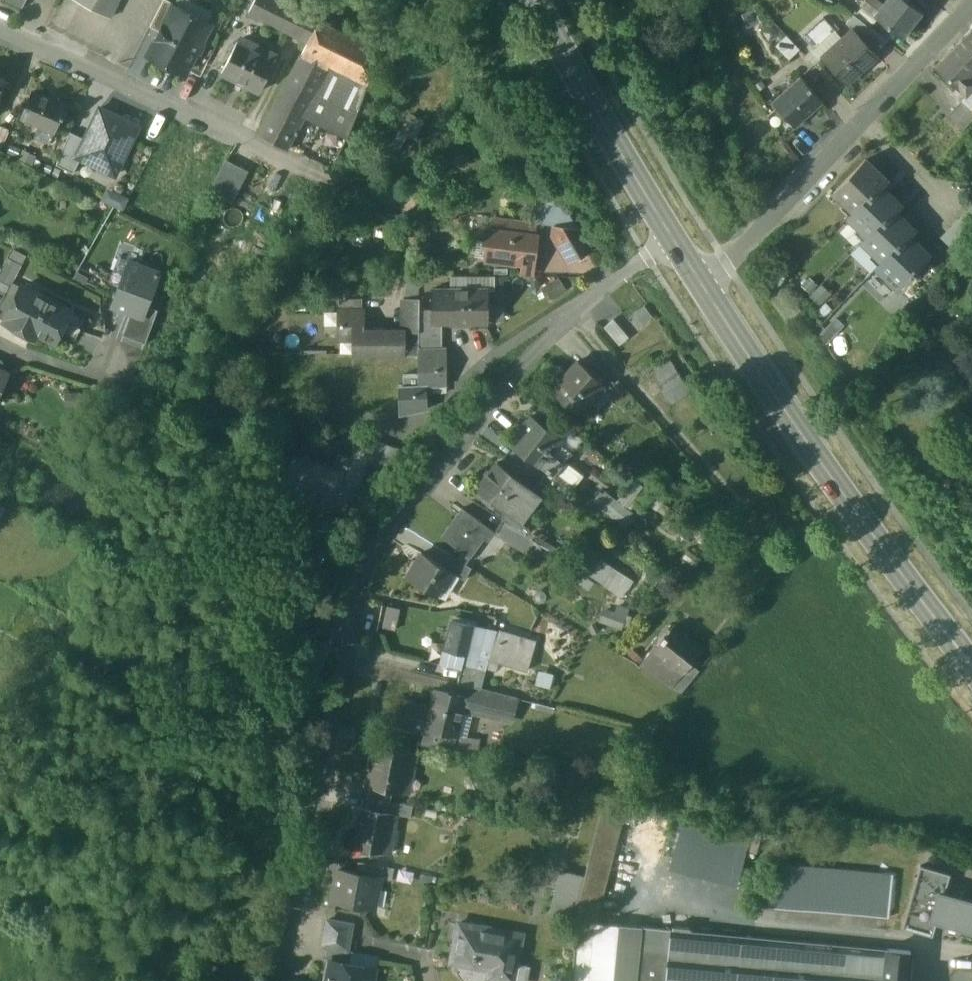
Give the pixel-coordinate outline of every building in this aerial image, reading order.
[(23,8),(27,0),(6,0),(23,8)] [(110,17),(118,0),(76,0),(110,17)] [(150,26),(161,32),(172,9),(173,10),(176,5),(167,0),(163,0),(150,26)] [(281,0),(257,0),(251,13),(308,41),(319,19),(281,0)] [(879,0),(864,0),(861,4),(874,15),(883,3),(879,0)] [(874,15),(903,37),(923,12),(907,0),(886,0),(883,3),(874,15)] [(173,10),(172,9),(161,32),(149,54),(185,72),(193,55),(199,53),(203,45),(201,39),(196,36),(202,25),(173,10)] [(886,41),(854,15),(846,22),(852,29),(853,29),(874,52),(886,41)] [(843,38),(823,17),(802,36),(822,57),(843,38)] [(357,38),(319,19),(308,41),(303,51),(328,64),(330,62),(339,67),(357,38)] [(843,38),(822,57),(845,82),(876,54),(874,52),(853,29),(852,29),(843,38)] [(963,38),(971,47),(971,29),(963,38)] [(369,44),(357,38),(339,67),(367,82),(370,75),(369,44)] [(963,38),(948,54),(971,76),(971,75),(971,47),(963,38)] [(274,59),(237,40),(221,73),(257,91),(274,59)] [(303,51),(292,73),(291,73),(284,88),(310,101),(328,64),(303,51)] [(948,54),(935,66),(965,96),(971,89),(971,77),(971,76),(948,54)] [(339,67),(330,62),(328,64),(310,101),(303,115),(347,139),(367,82),(339,67)] [(801,77),(772,102),(777,107),(794,126),(822,101),(801,77)] [(284,88),(260,134),(286,147),(303,115),(310,101),(284,88)] [(961,101),(971,110),(971,109),(971,89),(965,96),(961,101)] [(69,107),(34,91),(23,117),(56,132),(63,117),(65,118),(69,107)] [(944,119),(960,134),(971,120),(971,110),(961,101),(944,119)] [(794,126),(777,107),(767,116),(781,138),(794,126)] [(82,142),(75,159),(81,162),(116,178),(139,128),(99,109),(82,142)] [(0,127),(0,150),(1,151),(9,131),(0,127)] [(71,137),(57,168),(75,176),(81,162),(75,159),(82,142),(71,137)] [(226,156),(211,187),(233,198),(248,167),(226,156)] [(865,160),(833,193),(853,212),(854,213),(880,186),(881,186),(886,180),(865,160)] [(880,186),(854,213),(853,212),(847,218),(867,237),(868,238),(894,210),(895,211),(900,205),(881,186),(880,186)] [(99,200),(122,206),(125,194),(103,187),(99,200)] [(556,209),(536,207),(534,222),(554,224),(556,209)] [(568,211),(556,209),(554,224),(555,224),(578,227),(568,211)] [(894,210),(868,238),(867,237),(861,243),(882,262),(908,235),(909,236),(915,230),(895,211),(894,210)] [(965,212),(957,221),(971,235),(971,219),(965,212)] [(534,222),(497,217),(495,230),(488,229),(487,239),(495,240),(493,259),(522,263),(523,258),(532,260),(535,234),(532,234),(534,222)] [(578,227),(555,224),(553,236),(568,261),(591,248),(579,228),(578,227)] [(908,235),(882,262),(876,267),(897,288),(929,255),(909,236),(908,235)] [(130,261),(114,306),(132,313),(142,316),(146,307),(159,272),(130,261)] [(494,275),(452,275),(451,289),(495,289),(494,275)] [(70,311),(23,286),(5,320),(21,329),(24,324),(55,341),(70,311)] [(451,289),(432,289),(433,323),(451,323),(451,289)] [(487,289),(451,289),(451,323),(470,323),(470,321),(487,321),(487,289)] [(419,298),(403,298),(403,329),(403,332),(419,331),(419,298)] [(132,313),(124,336),(146,344),(158,311),(146,307),(142,316),(132,313)] [(362,311),(339,311),(339,339),(355,339),(356,339),(356,330),(363,330),(363,329),(362,311)] [(615,344),(626,338),(612,316),(602,322),(615,344)] [(398,329),(363,329),(363,330),(356,330),(356,339),(355,339),(355,354),(398,354),(398,329)] [(419,331),(403,332),(403,329),(398,329),(398,354),(419,354),(419,347),(419,335),(419,331)] [(446,346),(445,335),(419,335),(419,347),(446,346)] [(446,381),(446,346),(419,347),(419,354),(419,376),(419,381),(426,381),(446,381)] [(651,363),(665,400),(685,393),(671,356),(651,363)] [(605,383),(578,359),(552,388),(578,412),(605,383)] [(419,376),(404,376),(404,385),(398,386),(399,415),(426,404),(426,381),(419,381),(419,376)] [(633,396),(618,379),(609,387),(624,404),(633,396)] [(565,440),(532,414),(509,444),(543,469),(544,468),(547,471),(554,476),(557,473),(572,450),(563,443),(565,440)] [(398,449),(375,441),(371,452),(367,464),(390,471),(398,449)] [(371,452),(354,446),(345,470),(346,471),(341,487),(357,493),(358,492),(367,464),(371,452)] [(281,449),(268,485),(279,489),(292,452),(281,449)] [(345,470),(292,452),(279,489),(278,494),(306,504),(306,506),(312,508),(312,506),(332,513),(336,502),(341,487),(346,471),(345,470)] [(505,467),(498,462),(488,475),(486,473),(479,483),(480,484),(477,488),(502,508),(506,503),(524,482),(516,475),(505,467)] [(520,470),(509,462),(505,467),(516,475),(520,470)] [(571,483),(557,473),(554,476),(547,471),(541,480),(562,495),(571,483)] [(524,482),(506,503),(521,513),(538,492),(524,482)] [(357,493),(341,487),(336,502),(353,508),(358,493),(358,492),(357,493)] [(602,488),(593,498),(620,522),(629,512),(602,488)] [(521,513),(506,503),(502,508),(502,520),(505,522),(532,540),(537,531),(540,526),(521,513)] [(332,513),(312,506),(312,508),(309,517),(309,521),(310,525),(313,528),(316,529),(321,530),(324,528),(327,525),(329,522),(331,522),(333,515),(332,514),(332,513)] [(490,528),(462,507),(441,535),(462,551),(470,557),(471,556),(471,557),(487,533),(490,528)] [(532,540),(505,522),(500,531),(501,536),(527,553),(535,541),(532,540)] [(495,531),(490,528),(487,533),(492,537),(495,531)] [(545,535),(537,531),(532,540),(535,541),(539,545),(545,535)] [(442,564),(421,551),(406,575),(436,594),(443,583),(446,585),(454,572),(454,571),(442,564)] [(470,557),(462,551),(457,557),(466,562),(471,557),(471,556),(470,557)] [(466,562),(449,553),(442,564),(454,571),(454,572),(464,578),(472,566),(466,562)] [(597,557),(587,576),(621,593),(631,574),(597,557)] [(385,602),(380,621),(394,625),(399,605),(385,602)] [(620,626),(624,607),(601,602),(597,620),(620,626)] [(477,625),(453,619),(446,648),(466,653),(477,655),(478,650),(476,649),(482,626),(477,625)] [(482,626),(476,649),(478,650),(477,655),(466,653),(462,664),(485,670),(486,668),(493,639),(496,629),(496,628),(477,624),(477,625),(482,626)] [(701,649),(673,626),(665,636),(664,635),(651,650),(679,674),(680,674),(686,667),(701,649)] [(533,640),(496,629),(493,639),(531,650),(533,640)] [(531,650),(493,639),(486,668),(495,670),(497,660),(526,668),(531,650)] [(466,653),(447,649),(443,663),(461,667),(462,664),(466,653)] [(679,674),(651,651),(642,662),(670,685),(679,674)] [(485,670),(462,664),(461,667),(457,682),(479,687),(480,688),(485,670)] [(686,667),(680,674),(679,674),(670,685),(681,692),(695,675),(686,667)] [(480,688),(479,687),(476,699),(476,701),(514,711),(517,697),(480,688)] [(472,698),(435,689),(432,705),(427,725),(457,732),(464,706),(469,707),(472,698)] [(432,705),(403,698),(401,706),(400,706),(399,708),(401,708),(397,722),(425,729),(426,729),(427,725),(432,705)] [(469,707),(464,706),(457,732),(458,733),(467,735),(472,713),(510,723),(514,711),(476,701),(476,699),(472,698),(469,707)] [(457,732),(427,725),(426,729),(425,729),(422,741),(454,748),(458,733),(457,732)] [(467,735),(458,733),(454,748),(476,752),(479,737),(478,737),(478,738),(467,735)] [(416,753),(375,745),(367,784),(394,789),(410,792),(414,772),(416,753)] [(394,789),(371,785),(369,797),(391,802),(394,789)] [(607,793),(578,903),(577,921),(596,923),(626,798),(607,793)] [(391,802),(369,797),(367,808),(389,812),(391,802)] [(367,808),(363,808),(355,848),(390,855),(398,814),(389,812),(367,808)] [(678,816),(665,867),(733,884),(746,833),(678,816)] [(382,865),(359,861),(357,872),(380,877),(382,865)] [(759,908),(889,919),(893,875),(772,864),(770,885),(761,884),(759,908)] [(902,928),(933,937),(937,922),(944,898),(950,875),(920,867),(902,928)] [(357,872),(338,868),(332,898),(374,906),(380,877),(357,872)] [(574,902),(580,872),(558,868),(552,898),(574,902)] [(937,922),(966,930),(971,931),(971,906),(944,898),(937,922)] [(522,933),(459,920),(451,960),(490,967),(489,975),(513,979),(522,933)] [(351,925),(327,921),(322,945),(328,947),(346,950),(351,925)] [(577,921),(573,980),(636,980),(640,950),(668,953),(670,930),(596,923),(577,921)] [(670,929),(670,930),(668,953),(665,980),(829,980),(832,945),(670,929)] [(832,945),(829,980),(884,980),(887,950),(832,945)] [(346,950),(328,947),(325,959),(331,960),(331,959),(349,962),(351,951),(346,950)] [(640,950),(636,980),(665,980),(668,953),(640,950)] [(887,950),(884,980),(907,980),(910,953),(887,950)] [(331,959),(331,960),(328,973),(325,972),(325,974),(326,975),(325,980),(374,980),(376,967),(349,962),(331,959)]
